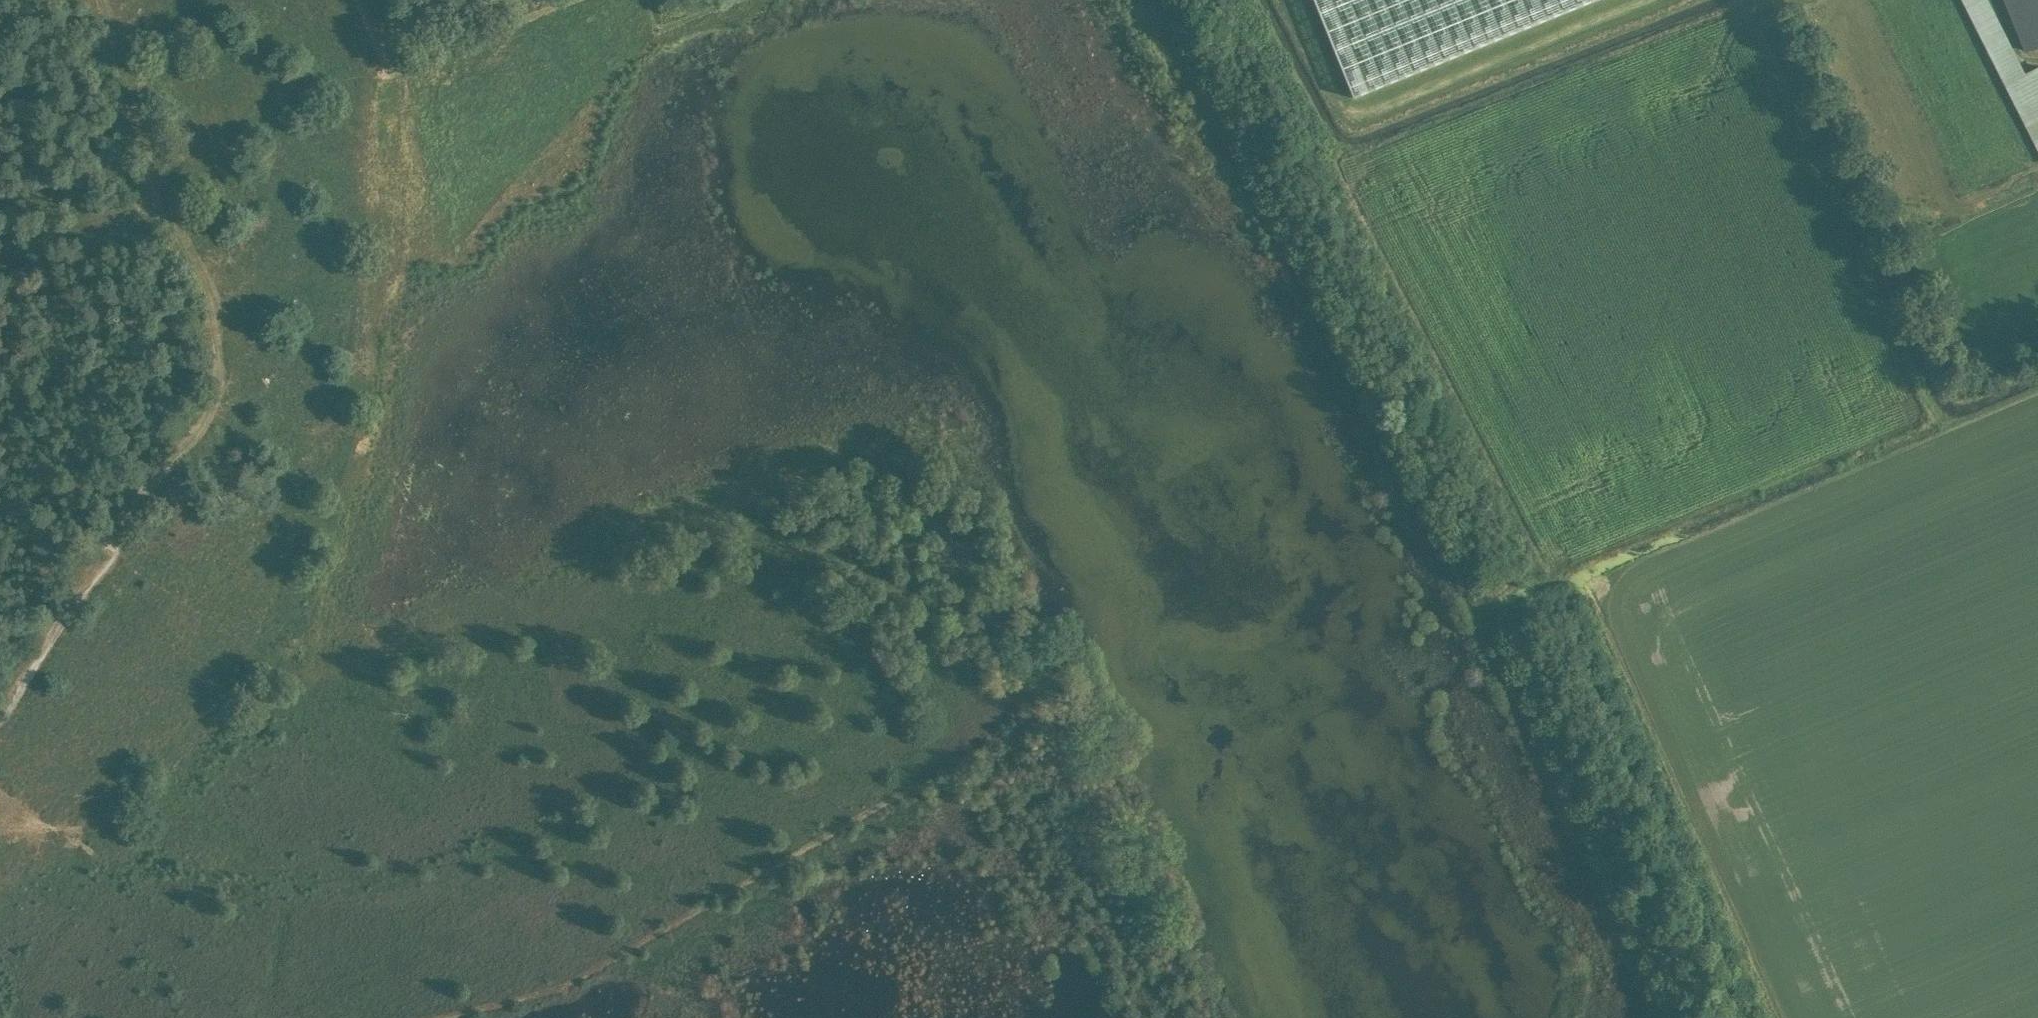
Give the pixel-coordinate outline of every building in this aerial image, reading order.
[(1353,96),(1591,0),(1314,0),(1353,96)] [(2037,160),(2037,67),(2025,72),(1993,0),(1965,0),(2037,160)] [(2025,53),(2037,47),(2037,0),(2003,0),(2025,53)]
